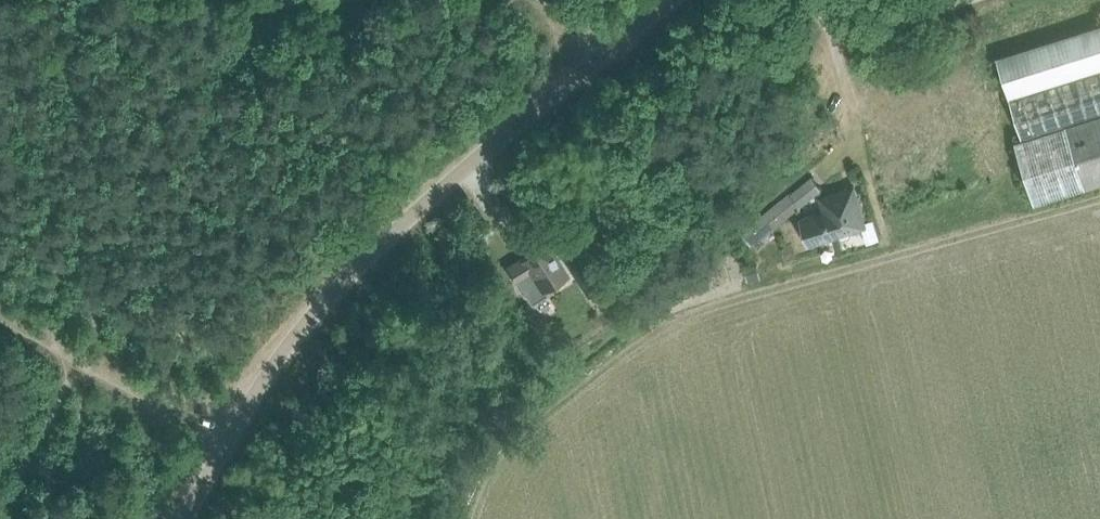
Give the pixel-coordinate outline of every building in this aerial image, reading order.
[(1020,139),(1013,141),(1033,203),(1099,182),(1099,24),(994,58),(1020,139)] [(877,132),(895,189),(941,174),(927,132),(911,137),(910,133),(897,138),(894,127),(877,132)] [(763,236),(821,190),(812,178),(742,234),(750,244),(762,235),(763,236)] [(799,220),(807,246),(866,228),(853,187),(819,198),(823,212),(799,220)] [(544,229),(553,244),(564,237),(555,222),(544,229)] [(530,273),(541,291),(566,276),(546,243),(504,269),(513,284),(530,273)] [(756,264),(744,267),(748,280),(760,277),(756,264)]
